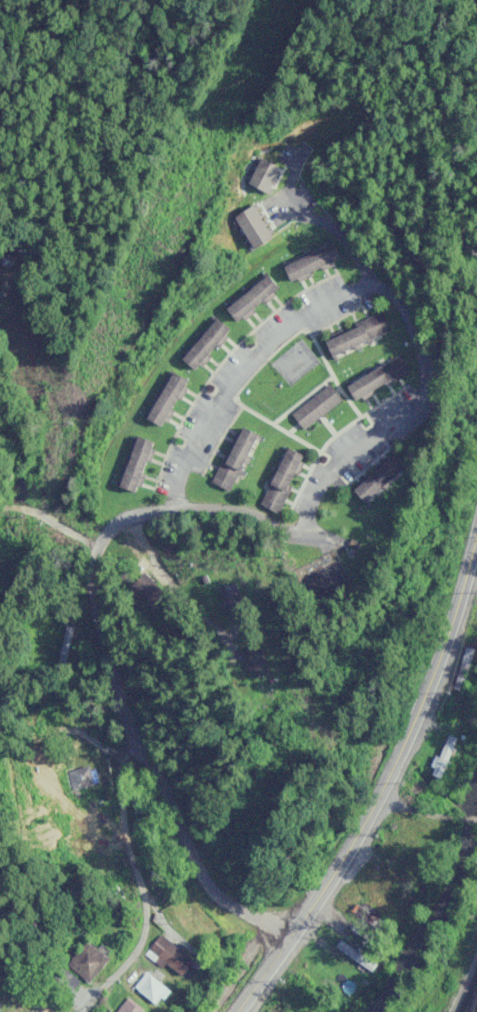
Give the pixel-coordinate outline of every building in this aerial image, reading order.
[(295,283),(344,262),(337,244),(288,265),(295,283)] [(283,288),(271,274),(230,309),(242,323),(283,288)] [(394,333),(387,314),(329,339),(336,357),(394,333)] [(185,358),(199,371),(235,331),(221,318),(185,358)] [(415,373),(406,355),(350,384),(359,401),(415,373)] [(192,380),(175,371),(150,419),(166,428),(192,380)] [(295,415),(308,430),(345,399),(332,384),(295,415)] [(216,484),(235,492),(262,434),(244,426),(216,484)] [(156,441),(138,436),(125,488),(142,493),(156,441)] [(307,455),(290,447),(264,506),(282,513),(307,455)] [(369,503),(409,468),(398,455),(357,489),(369,503)] [(154,606),(168,593),(148,572),(134,586),(154,606)] [(232,615),(249,608),(238,582),(221,590),(232,615)] [(77,627),(70,624),(61,659),(69,661),(77,627)] [(442,745),(451,752),(460,742),(451,734),(442,745)] [(74,790),(98,785),(94,766),(71,771),(74,790)] [(162,959),(164,957),(184,976),(197,962),(166,934),(151,950),(162,959)] [(373,972),(379,964),(344,940),(338,948),(373,972)] [(71,965),(93,983),(112,960),(90,941),(71,965)] [(83,982),(64,967),(52,982),(70,997),(83,982)] [(137,988),(160,1006),(172,991),(150,972),(137,988)] [(42,992),(32,1011),(61,1011),(65,1004),(42,992)] [(149,1011),(131,998),(120,1011),(149,1011)]
